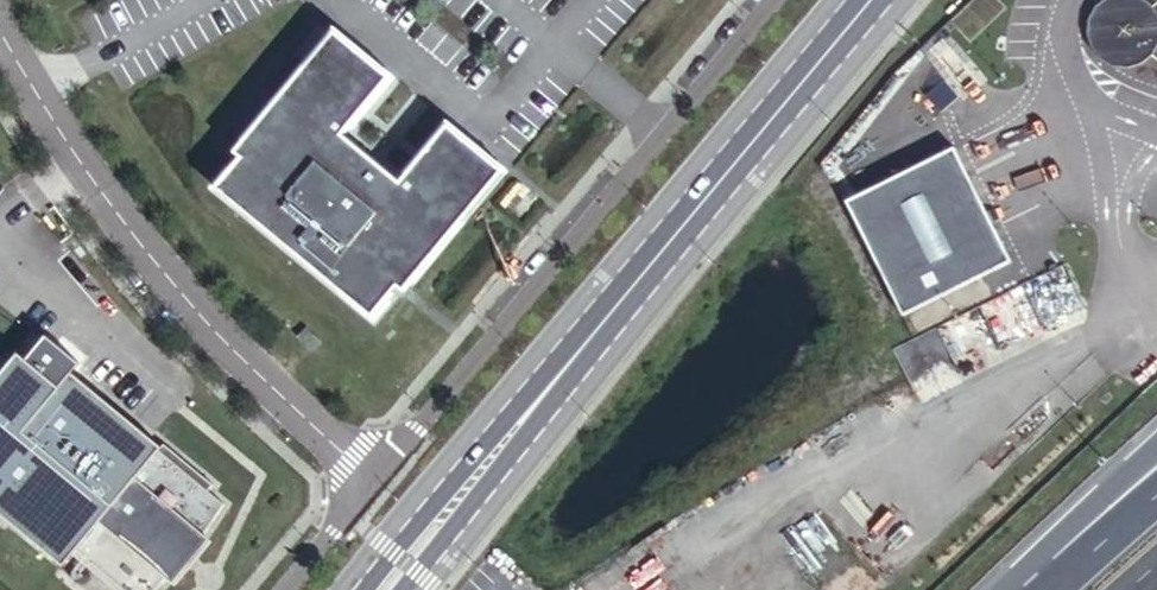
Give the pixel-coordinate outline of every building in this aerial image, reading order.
[(1156,1),(1155,0),(1098,0),(1095,1),(1089,6),(1083,14),(1079,21),(1078,29),(1078,39),(1080,46),(1084,54),(1088,59),(1095,65),(1102,68),(1111,71),(1118,71),(1127,70),(1134,66),(1140,62),(1144,57),(1156,67),(1156,0),(1156,1)] [(351,31),(345,38),(401,85),(406,78),(351,31)] [(401,85),(345,38),(255,145),(261,150),(231,185),(386,318),(408,294),(514,179),(458,132),(415,184),(358,135),(401,85)] [(964,160),(857,212),(913,327),(1020,275),(964,160)] [(519,185),(514,179),(408,294),(413,299),(519,185)] [(896,345),(915,383),(955,363),(936,325),(896,345)] [(308,327),(298,337),(313,352),(323,343),(308,327)] [(35,337),(20,355),(58,387),(70,372),(165,447),(168,443),(35,337)] [(170,577),(208,532),(230,501),(213,488),(219,481),(168,443),(165,447),(70,372),(58,387),(20,355),(0,379),(0,513),(65,567),(74,556),(116,589),(157,589),(170,577)] [(208,532),(170,577),(178,584),(216,539),(208,532)] [(78,569),(76,571),(75,571),(74,575),(74,577),(75,580),(76,582),(78,583),(80,584),(86,584),(88,583),(90,581),(91,580),(91,578),(91,574),(90,572),(89,570),(88,569),(86,568),(80,568),(78,569)]
